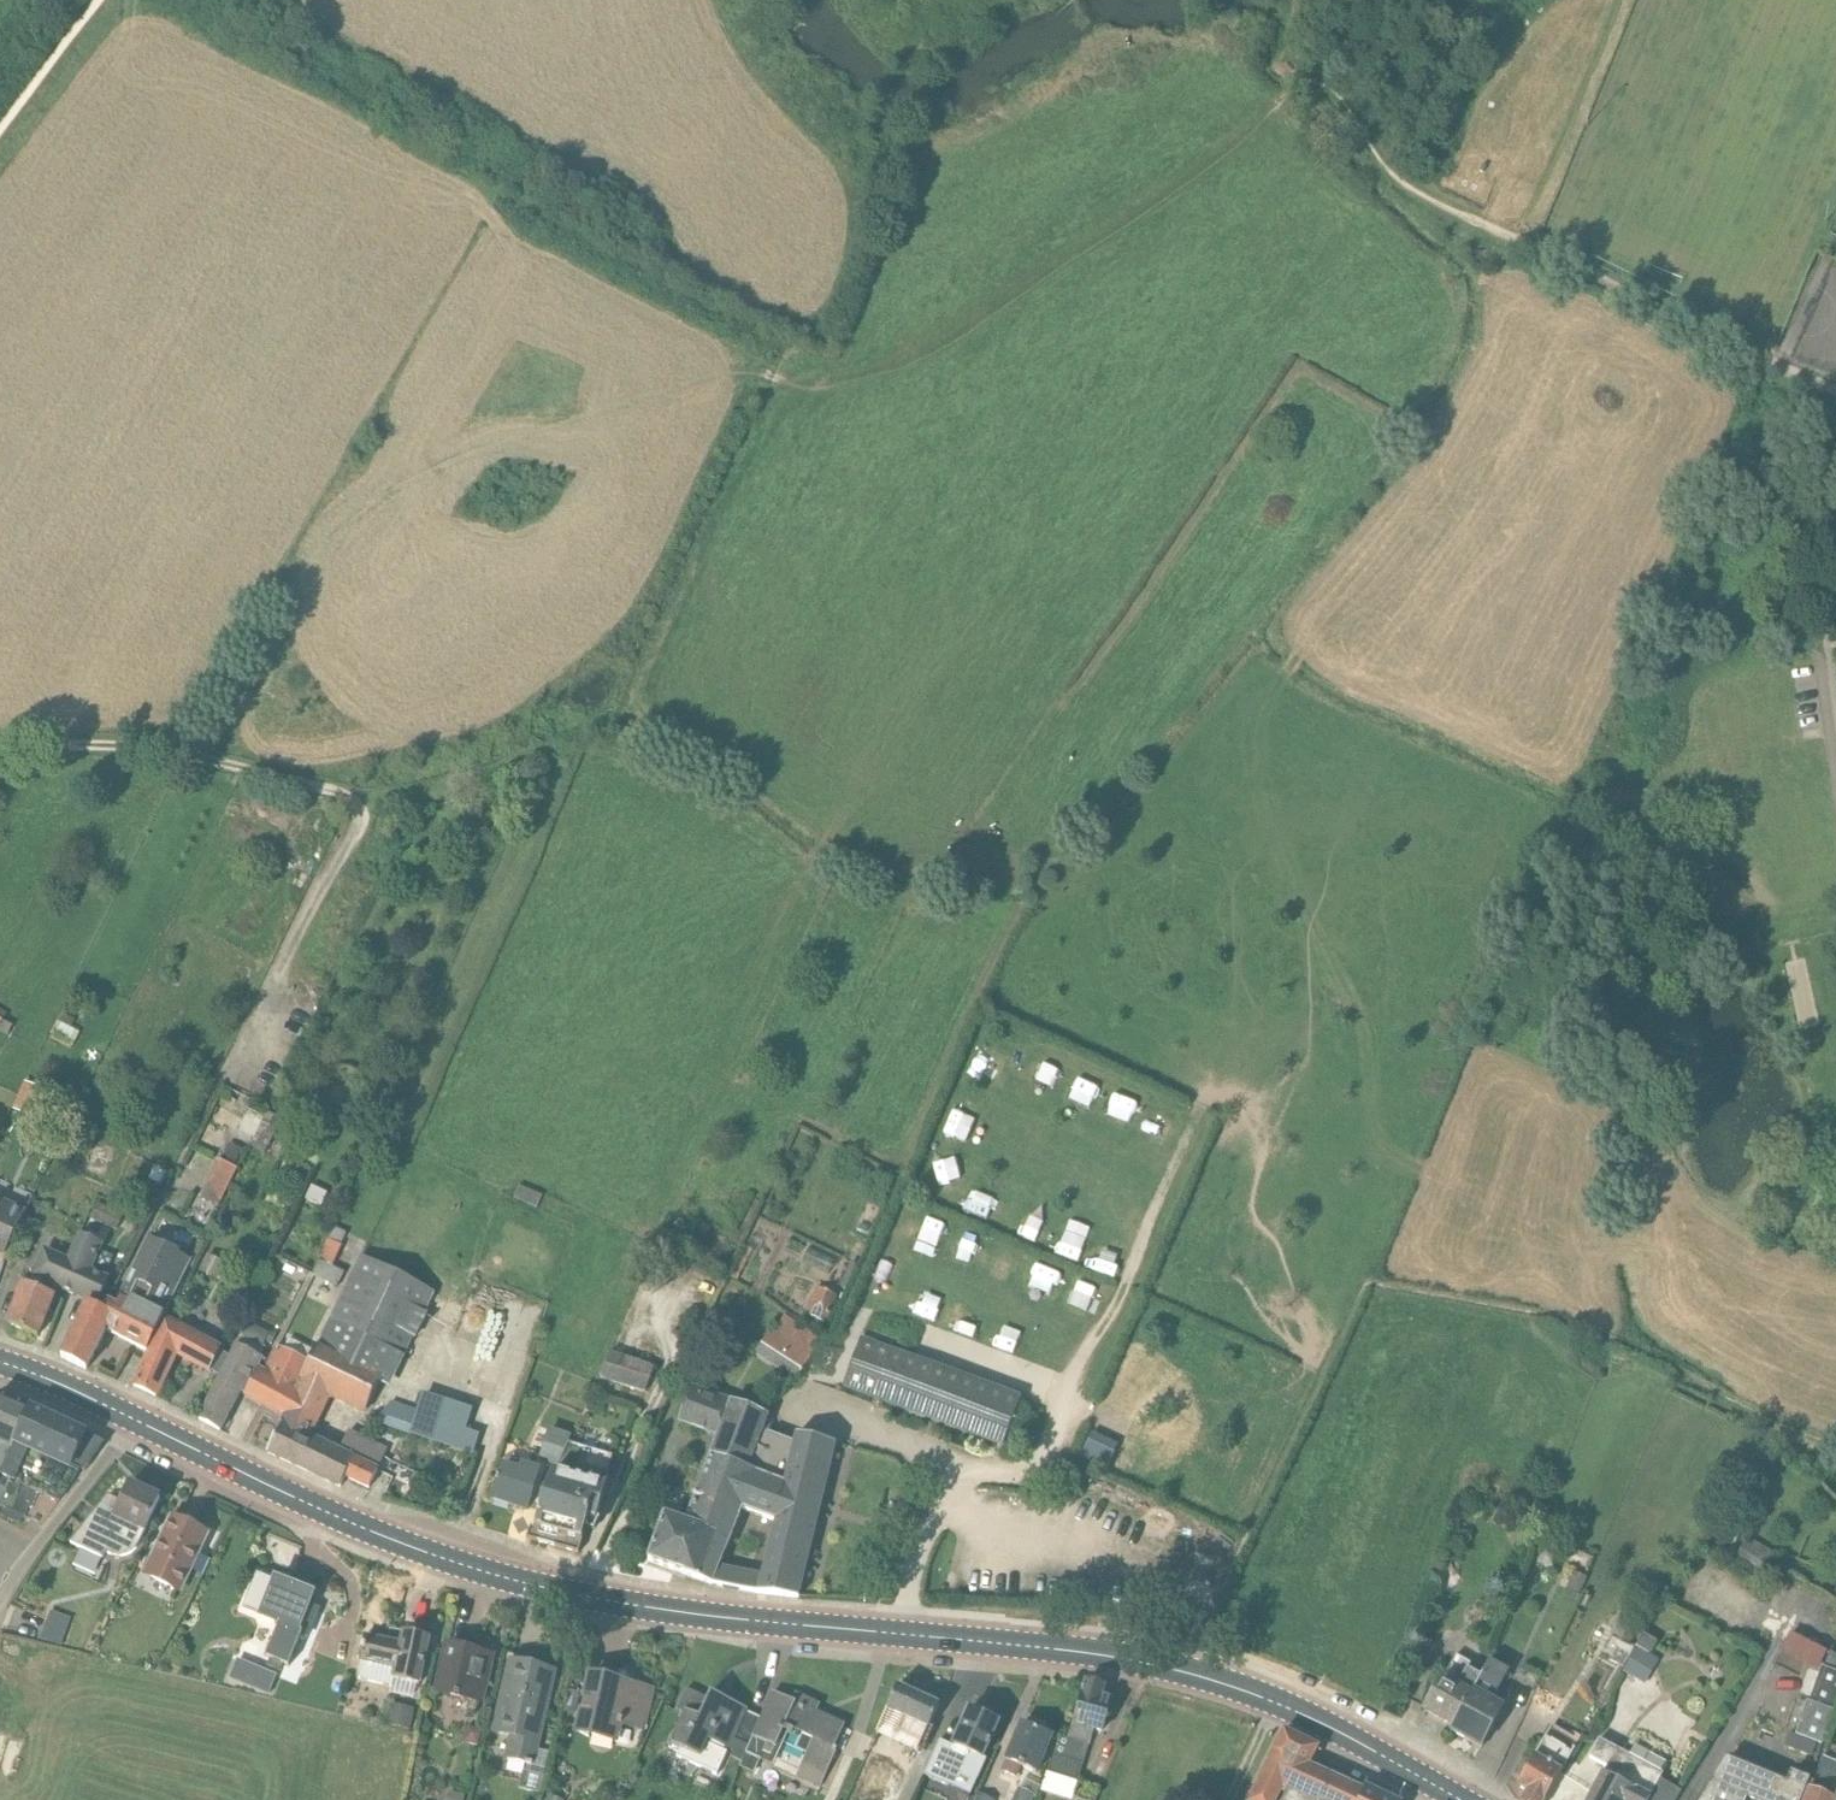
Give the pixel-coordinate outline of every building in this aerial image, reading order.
[(8,1036),(13,1027),(5,1022),(10,1015),(0,1010),(0,1031),(8,1036)] [(1080,1102),(1088,1082),(1065,1072),(1056,1091),(1080,1102)] [(38,1120),(50,1092),(31,1085),(19,1111),(38,1120)] [(265,1154),(282,1119),(269,1112),(250,1147),(265,1154)] [(201,1200),(218,1208),(238,1169),(220,1161),(201,1200)] [(328,1195),(312,1186),(307,1199),(322,1205),(328,1195)] [(4,1254),(25,1213),(0,1201),(0,1251),(4,1254)] [(123,1215),(97,1204),(90,1219),(117,1231),(123,1215)] [(338,1288),(345,1273),(333,1267),(339,1254),(342,1248),(341,1247),(347,1234),(335,1227),(312,1276),(338,1288)] [(90,1301),(100,1279),(102,1274),(94,1271),(105,1245),(80,1234),(68,1259),(71,1261),(58,1287),(90,1301)] [(148,1351),(163,1320),(161,1319),(191,1259),(153,1240),(114,1317),(106,1331),(148,1351)] [(30,1274),(8,1324),(38,1336),(58,1287),(71,1261),(68,1259),(46,1250),(34,1276),(30,1274)] [(361,1257),(310,1363),(299,1386),(324,1396),(365,1415),(380,1385),(390,1389),(436,1293),(361,1257)] [(898,1302),(915,1305),(918,1287),(901,1284),(898,1302)] [(806,1314),(826,1324),(838,1298),(817,1288),(806,1314)] [(88,1304),(62,1356),(61,1357),(87,1370),(106,1331),(114,1317),(88,1304)] [(760,1359),(804,1380),(825,1334),(781,1314),(760,1359)] [(166,1321),(134,1386),(156,1397),(157,1395),(156,1394),(162,1384),(177,1353),(210,1370),(221,1349),(166,1321)] [(242,1337),(238,1347),(235,1345),(230,1354),(220,1376),(200,1420),(220,1431),(239,1392),(245,1395),(258,1372),(263,1372),(264,1369),(260,1367),(264,1359),(260,1357),(265,1348),(264,1347),(270,1335),(248,1323),(240,1336),(242,1337)] [(1022,1394),(863,1336),(844,1385),(1003,1444),(1022,1394)] [(258,1372),(245,1395),(285,1417),(299,1386),(310,1363),(275,1346),(264,1369),(263,1372),(258,1372)] [(230,1354),(221,1349),(210,1370),(220,1376),(230,1354)] [(645,1391),(654,1366),(610,1352),(600,1377),(645,1391)] [(285,1417),(268,1452),(326,1479),(328,1481),(339,1455),(306,1439),(324,1396),(299,1386),(285,1417)] [(706,1433),(719,1396),(692,1386),(678,1422),(706,1433)] [(34,1409),(31,1408),(30,1409),(0,1396),(0,1479),(34,1409)] [(384,1426),(479,1450),(483,1434),(471,1431),(476,1409),(425,1396),(422,1407),(391,1400),(384,1426)] [(667,1516),(648,1560),(687,1575),(715,1504),(731,1464),(747,1470),(760,1440),(767,1423),(769,1417),(731,1402),(720,1438),(685,1523),(667,1516)] [(0,1479),(0,1504),(25,1517),(37,1491),(59,1501),(80,1470),(72,1465),(86,1434),(36,1411),(36,1410),(34,1409),(0,1479)] [(549,1427),(539,1458),(558,1462),(568,1444),(573,1435),(549,1427)] [(346,1476),(369,1488),(389,1449),(348,1431),(339,1455),(328,1481),(341,1487),(346,1476)] [(753,1472),(742,1502),(770,1512),(755,1593),(786,1598),(815,1447),(780,1440),(778,1447),(760,1440),(747,1470),(753,1472)] [(614,1456),(568,1444),(558,1462),(545,1490),(535,1528),(531,1527),(526,1538),(579,1553),(590,1518),(596,1520),(614,1456)] [(715,1504),(687,1575),(712,1584),(742,1502),(753,1472),(747,1470),(731,1464),(715,1504)] [(501,1470),(493,1500),(512,1505),(512,1504),(526,1508),(526,1510),(527,1510),(536,1474),(521,1470),(517,1474),(501,1470)] [(139,1544),(160,1499),(130,1484),(121,1502),(109,1496),(70,1542),(103,1557),(105,1551),(110,1554),(121,1556),(126,1554),(131,1552),(136,1548),(139,1544)] [(207,1534),(177,1520),(173,1518),(144,1573),(177,1590),(207,1534)] [(1737,1555),(1762,1570),(1772,1553),(1747,1538),(1737,1555)] [(1452,1573),(1438,1567),(1431,1583),(1445,1590),(1452,1573)] [(1579,1595),(1587,1578),(1573,1572),(1566,1590),(1579,1595)] [(307,1638),(318,1611),(308,1606),(313,1594),(276,1580),(274,1584),(257,1577),(249,1599),(268,1607),(264,1619),(281,1626),(266,1657),(288,1666),(302,1636),(307,1638)] [(1611,1637),(1612,1637),(1629,1647),(1644,1622),(1627,1609),(1611,1637)] [(66,1632),(70,1619),(52,1612),(48,1624),(66,1632)] [(392,1686),(393,1680),(417,1686),(430,1639),(405,1633),(405,1632),(389,1629),(387,1641),(365,1636),(358,1660),(362,1661),(358,1678),(392,1686)] [(1623,1672),(1645,1685),(1659,1661),(1650,1655),(1657,1643),(1643,1633),(1635,1648),(1636,1649),(1623,1672)] [(1612,1637),(1604,1653),(1611,1656),(1609,1661),(1623,1668),(1634,1650),(1629,1647),(1612,1637)] [(492,1656),(448,1646),(437,1687),(481,1699),(492,1656)] [(1829,1653),(1824,1669),(1821,1668),(1809,1702),(1807,1701),(1795,1735),(1822,1744),(1835,1707),(1835,1657),(1829,1653)] [(269,1694),(276,1676),(238,1660),(230,1678),(269,1694)] [(545,1669),(511,1661),(491,1731),(511,1736),(505,1758),(531,1765),(550,1693),(540,1691),(545,1669)] [(1451,1731),(1481,1748),(1504,1705),(1491,1699),(1506,1669),(1491,1661),(1482,1678),(1472,1695),(1453,1727),(1451,1731)] [(1441,1679),(1424,1710),(1453,1727),(1472,1695),(1482,1678),(1467,1669),(1457,1687),(1441,1679)] [(651,1690),(591,1676),(575,1732),(612,1741),(615,1731),(624,1724),(640,1728),(651,1690)] [(1047,1772),(1078,1782),(1093,1731),(1103,1733),(1111,1700),(1101,1697),(1104,1688),(1085,1682),(1070,1739),(1062,1737),(1047,1772)] [(879,1768),(904,1778),(918,1746),(921,1747),(939,1706),(897,1687),(880,1729),(892,1734),(890,1737),(895,1738),(889,1752),(887,1751),(879,1768)] [(685,1717),(672,1746),(680,1749),(676,1757),(717,1776),(726,1758),(727,1756),(747,1709),(711,1693),(708,1700),(686,1689),(676,1713),(685,1717)] [(762,1716),(745,1753),(760,1760),(768,1743),(775,1747),(787,1724),(799,1729),(804,1732),(816,1737),(796,1778),(819,1789),(838,1750),(832,1748),(844,1725),(817,1712),(820,1705),(796,1693),(792,1702),(772,1693),(762,1716)] [(386,1724),(409,1730),(415,1709),(391,1703),(386,1724)] [(747,1709),(727,1756),(741,1762),(745,1753),(762,1716),(747,1709)] [(940,1740),(924,1775),(937,1781),(952,1788),(959,1770),(977,1778),(986,1759),(983,1758),(998,1723),(970,1710),(953,1746),(940,1740)] [(1051,1737),(1022,1724),(1002,1770),(1016,1776),(1021,1767),(1035,1774),(1051,1737)] [(1517,1787),(1527,1792),(1523,1798),(1522,1799),(1545,1799),(1579,1742),(1552,1727),(1517,1787)] [(1281,1793),(1285,1794),(1284,1797),(1286,1798),(1288,1794),(1300,1799),(1311,1769),(1307,1767),(1317,1748),(1284,1731),(1250,1799),(1277,1799),(1281,1793)] [(1663,1773),(1599,1740),(1590,1759),(1607,1767),(1589,1799),(1649,1799),(1663,1773)] [(1809,1781),(1790,1772),(1785,1784),(1727,1760),(1703,1799),(1802,1799),(1809,1781)] [(1805,1799),(1835,1799),(1835,1767),(1820,1760),(1805,1799)] [(1363,1792),(1311,1769),(1300,1799),(1288,1794),(1286,1798),(1284,1797),(1282,1799),(1359,1799),(1363,1792)] [(1363,1792),(1359,1799),(1390,1799),(1365,1788),(1363,1792)] [(1033,1796),(1020,1790),(1015,1799),(1031,1799),(1033,1796)]
